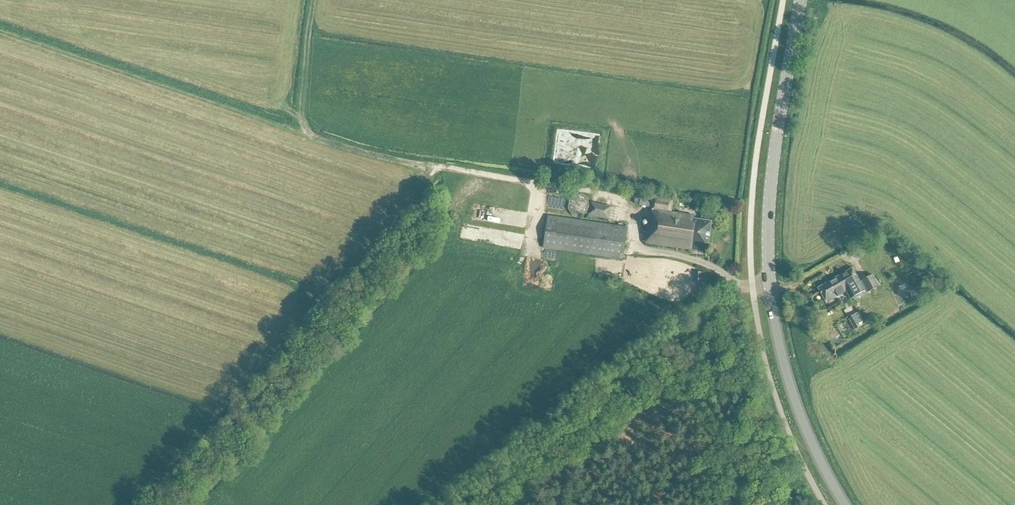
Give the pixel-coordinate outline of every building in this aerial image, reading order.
[(589,206),(588,199),(582,194),(574,196),(569,202),(568,209),(572,215),(580,217),(586,214),(589,206)] [(707,248),(711,222),(694,219),(694,216),(670,213),(672,200),(653,197),(651,210),(652,210),(651,218),(649,218),(645,243),(707,252),(707,248)] [(587,215),(609,220),(612,207),(590,202),(587,215)] [(623,260),(626,233),(627,228),(548,216),(543,248),(623,260)] [(835,278),(843,293),(846,292),(850,299),(864,290),(852,269),(835,278)] [(868,292),(879,286),(873,274),(861,280),(868,292)] [(833,299),(843,293),(835,278),(825,284),(833,299)] [(924,290),(922,283),(912,285),(914,293),(924,290)] [(826,303),(833,299),(825,284),(818,288),(826,303)] [(839,302),(834,305),(838,312),(843,309),(839,302)] [(851,317),(857,328),(867,323),(861,312),(851,317)]
